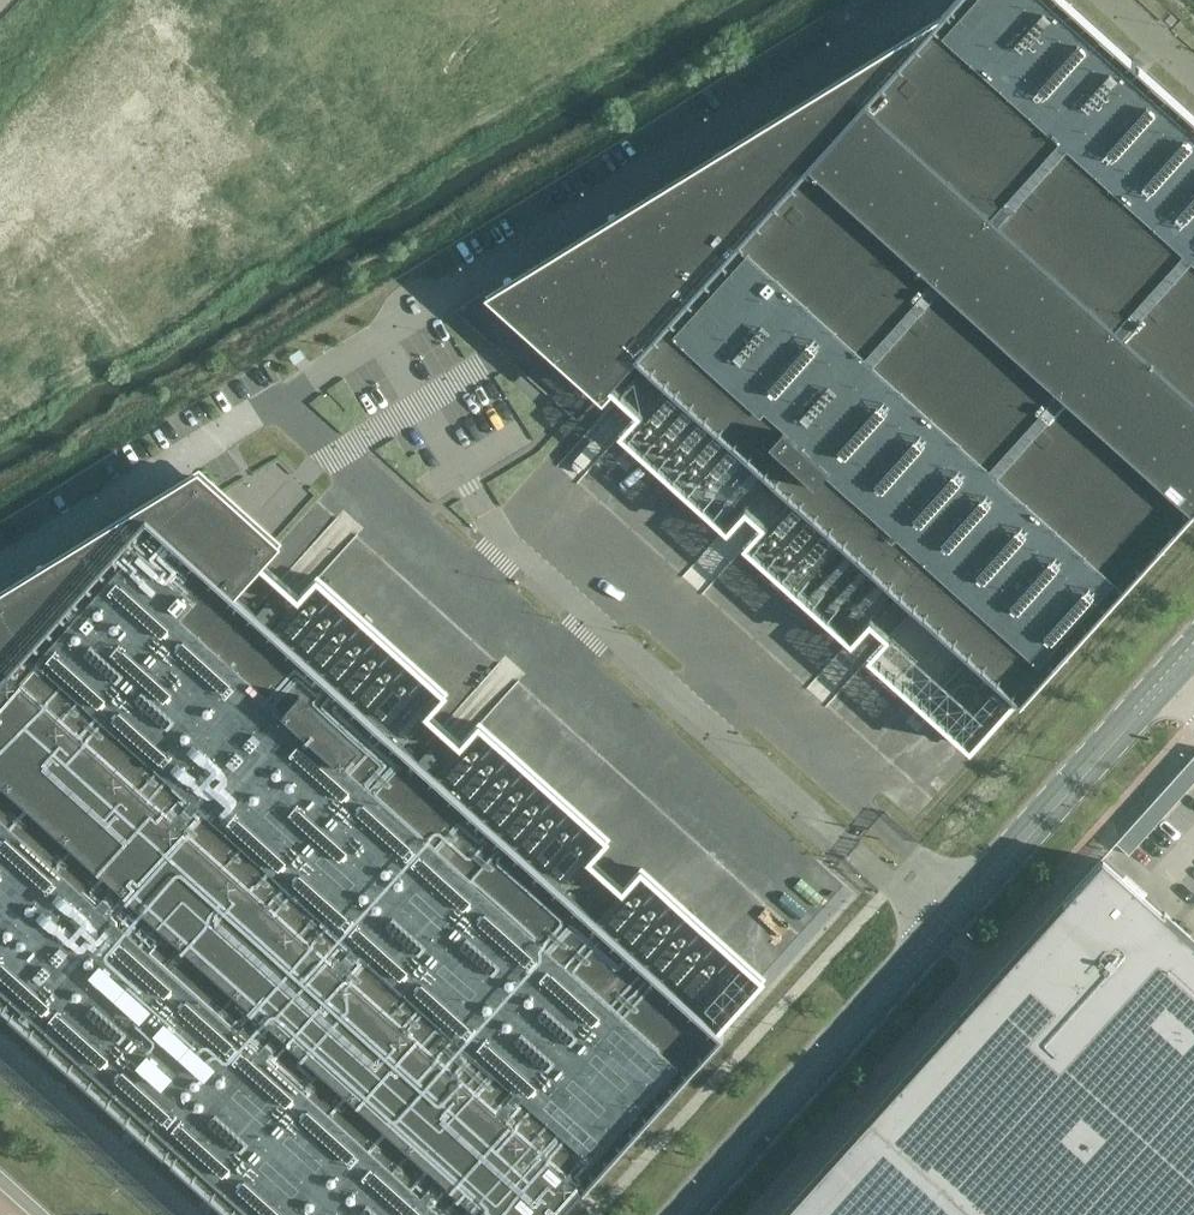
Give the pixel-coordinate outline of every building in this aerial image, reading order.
[(639,354),(1022,698),(1193,507),(1193,116),(1065,0),(956,0),(942,15),(778,116),(788,132),(619,238),(611,226),(499,295),(606,391),(639,354)] [(0,624),(0,996),(243,1214),(555,1214),(722,1031),(237,594),(282,543),(220,487),(160,525),(149,514),(113,553),(0,624)] [(872,1114),(983,1214),(1193,1214),(1193,941),(1103,859),(872,1114)] [(872,1114),(781,1214),(983,1214),(872,1114)]
